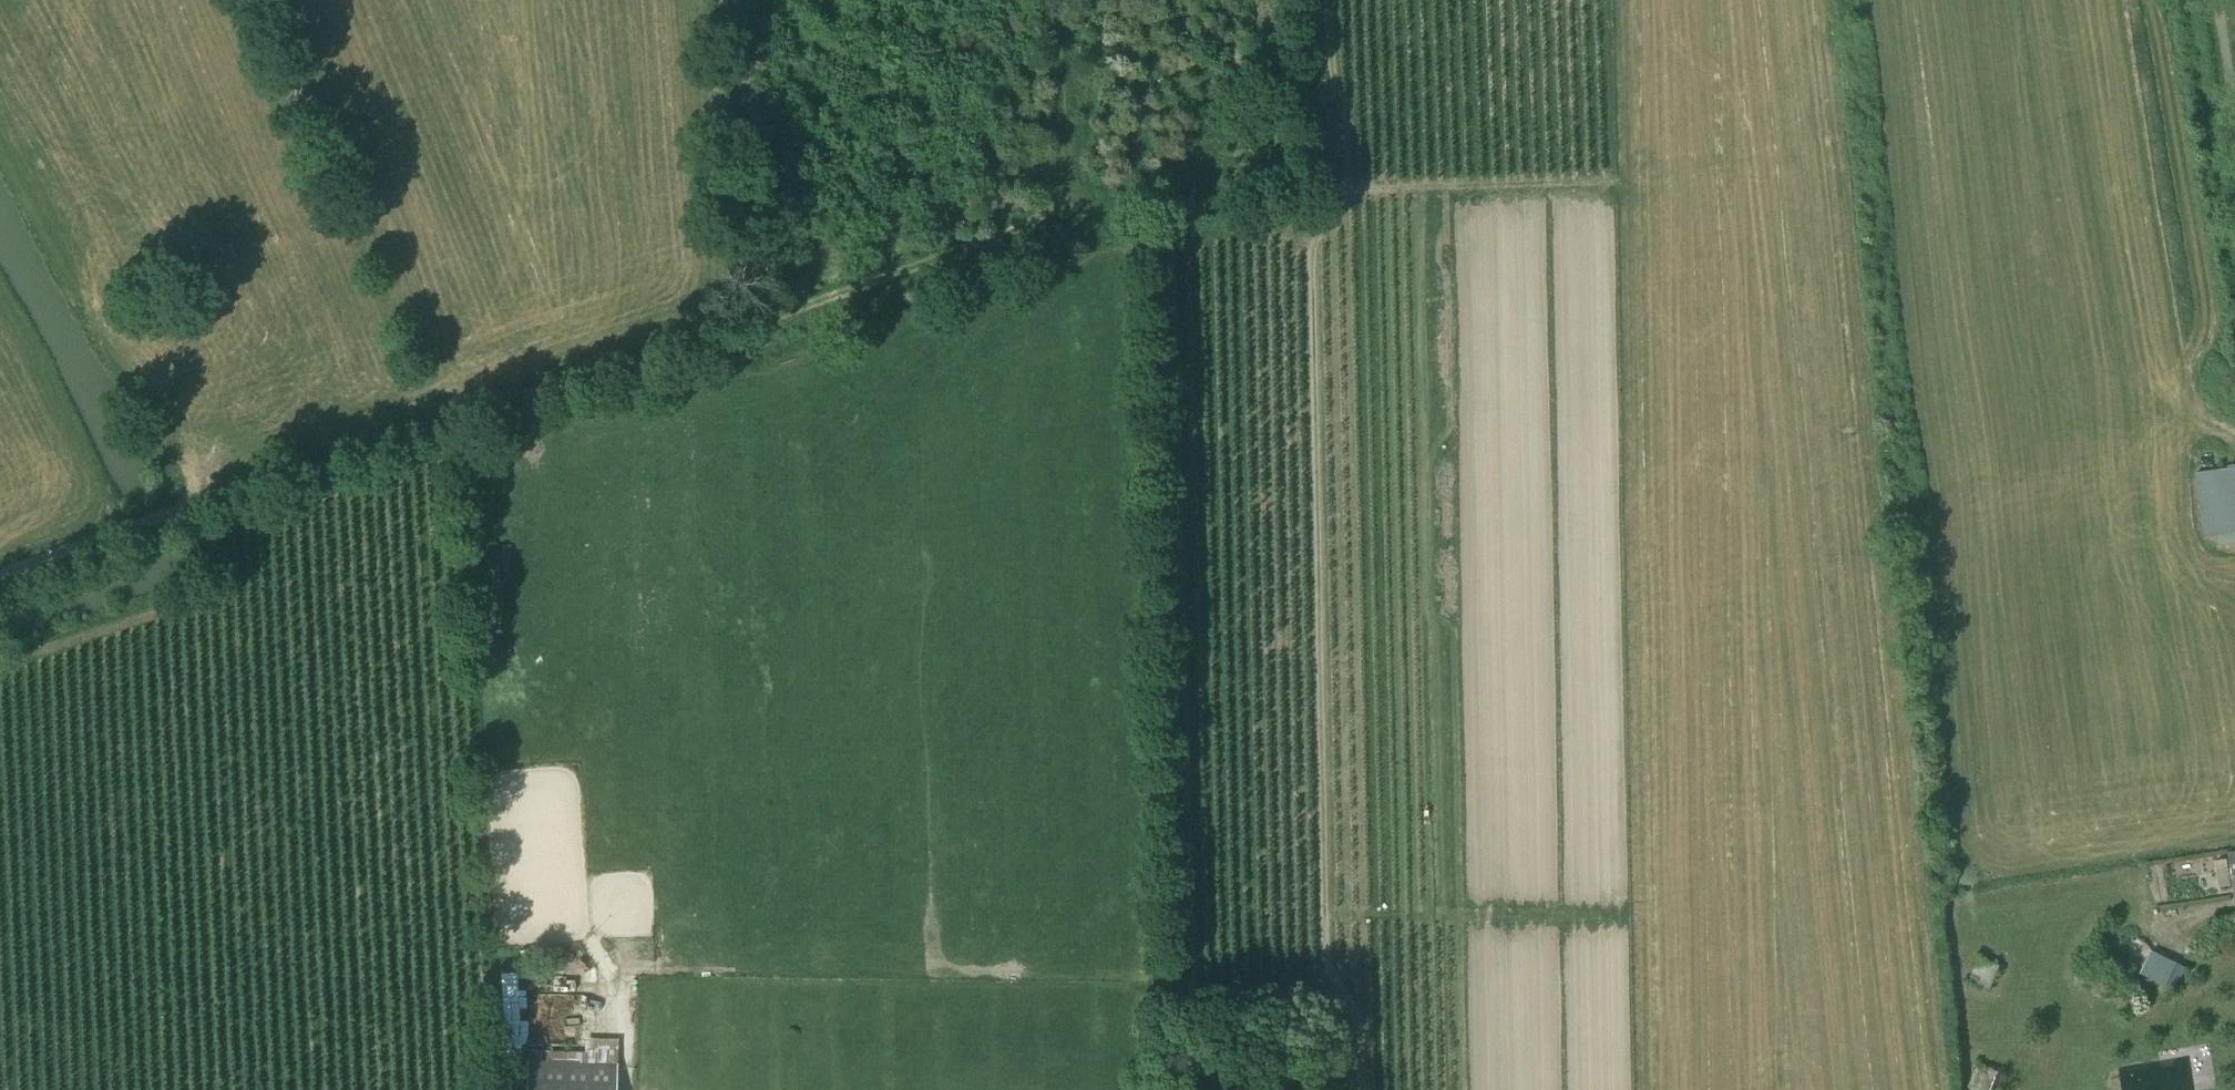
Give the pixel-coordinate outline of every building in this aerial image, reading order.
[(2196,474),(2205,537),(2234,533),(2234,466),(2230,466),(2230,469),(2196,474)] [(2166,985),(2177,963),(2152,951),(2141,973),(2166,985)] [(1999,966),(1978,957),(1967,981),(1989,990),(1999,966)] [(508,976),(509,1006),(528,1005),(528,992),(519,992),(518,975),(508,976)] [(618,1067),(529,1063),(527,1089),(617,1089),(618,1067)] [(1978,1064),(1968,1088),(1972,1089),(1991,1089),(1999,1072),(1978,1064)]
